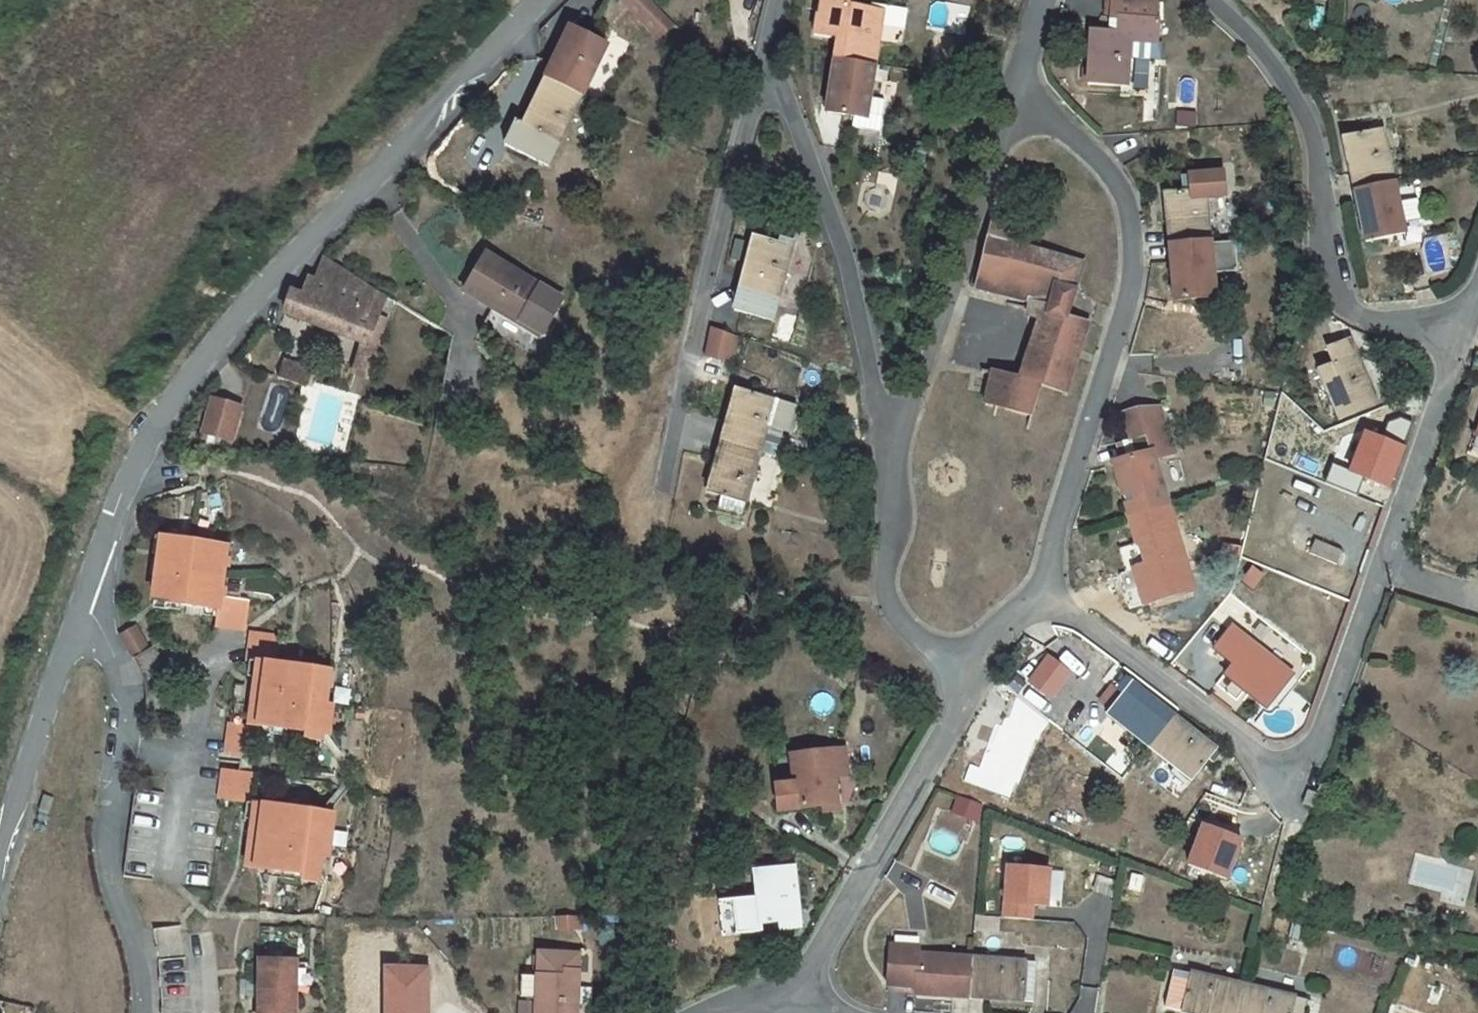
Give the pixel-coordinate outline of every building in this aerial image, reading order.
[(833,60),(872,66),(880,19),(868,17),(869,11),(847,7),(848,0),(820,0),(817,16),(815,16),(812,35),(836,40),(833,60)] [(1111,17),(1118,17),(1118,30),(1095,29),(1094,53),(1091,53),(1090,84),(1128,86),(1130,39),(1158,40),(1159,18),(1156,18),(1157,0),(1111,0),(1111,17)] [(881,13),(869,11),(868,17),(880,19),(881,13)] [(560,49),(546,78),(583,95),(603,52),(592,47),(595,40),(571,29),(561,50),(560,49)] [(831,90),(828,113),(853,116),(851,127),(879,131),(883,100),(868,97),(872,66),(833,60),(828,89),(831,90)] [(536,106),(527,125),(517,120),(505,145),(548,166),(583,95),(546,78),(533,105),(536,106)] [(1382,129),(1370,132),(1371,138),(1383,135),(1382,129)] [(1355,191),(1393,183),(1383,135),(1371,138),(1370,132),(1345,137),(1351,161),(1348,161),(1355,191)] [(1167,217),(1170,247),(1209,244),(1205,197),(1224,195),(1222,171),(1189,175),(1191,190),(1168,192),(1170,216),(1167,217)] [(1393,183),(1355,191),(1361,220),(1364,219),(1369,242),(1393,237),(1391,230),(1403,228),(1402,222),(1398,203),(1393,183)] [(1398,203),(1402,222),(1422,218),(1417,198),(1398,203)] [(1011,223),(991,216),(976,286),(1023,297),(1051,303),(1050,310),(1043,309),(1041,316),(1021,377),(994,371),(988,393),(985,405),(1033,419),(1042,387),(1067,394),(1074,371),(1089,322),(1067,316),(1076,289),(1075,289),(1083,264),(1006,241),(1011,223)] [(1403,228),(1391,230),(1393,237),(1405,234),(1403,228)] [(781,243),(754,236),(734,310),(773,320),(794,240),(782,237),(781,243)] [(1209,244),(1212,274),(1238,271),(1235,241),(1209,244)] [(1209,244),(1170,247),(1173,277),(1176,277),(1178,300),(1202,298),(1203,309),(1215,308),(1214,297),(1223,296),(1222,288),(1214,289),(1212,274),(1209,244)] [(485,254),(464,292),(498,311),(500,308),(543,333),(563,298),(485,254)] [(326,258),(317,281),(336,288),(343,268),(326,258)] [(309,278),(302,295),(343,309),(346,302),(356,306),(368,284),(343,268),(336,288),(317,281),(309,278)] [(385,295),(368,284),(356,306),(378,314),(385,295)] [(378,314),(356,306),(346,302),(343,309),(302,295),(291,291),(284,312),(362,341),(367,343),(377,316),(378,314)] [(1051,303),(1023,297),(1021,305),(1029,307),(1028,312),(1041,316),(1043,309),(1050,310),(1051,303)] [(387,320),(377,316),(367,343),(362,341),(351,371),(370,378),(381,347),(377,345),(387,320)] [(735,335),(711,327),(705,355),(730,360),(735,335)] [(1328,391),(1341,420),(1377,404),(1350,340),(1329,349),(1334,362),(1321,368),(1331,390),(1328,391)] [(311,368),(284,359),(277,377),(305,387),(311,368)] [(730,411),(722,441),(758,450),(782,457),(787,439),(781,438),(783,430),(788,431),(795,406),(740,390),(733,412),(730,411)] [(1121,485),(1129,514),(1168,503),(1155,460),(1177,453),(1173,438),(1170,438),(1160,405),(1139,412),(1146,435),(1131,439),(1123,442),(1126,453),(1130,452),(1131,457),(1117,462),(1123,484),(1121,485)] [(203,411),(177,452),(189,459),(196,449),(210,457),(229,427),(203,411)] [(1125,416),(1131,439),(1146,435),(1139,412),(1125,416)] [(1366,429),(1350,470),(1334,464),(1328,480),(1357,491),(1363,477),(1389,487),(1406,445),(1402,444),(1411,422),(1400,418),(1389,423),(1383,436),(1366,429)] [(758,450),(722,441),(714,470),(717,471),(710,493),(721,496),(718,508),(742,514),(758,450)] [(1127,572),(1160,562),(1165,579),(1188,572),(1168,503),(1129,514),(1138,543),(1120,548),(1127,572)] [(226,546),(162,537),(159,559),(157,574),(153,601),(187,606),(202,608),(217,610),(215,624),(245,628),(249,599),(219,595),(226,546)] [(1343,551),(1315,539),(1310,553),(1337,565),(1343,551)] [(1241,549),(1226,546),(1223,561),(1226,561),(1221,583),(1232,585),(1241,549)] [(152,558),(150,573),(157,574),(159,559),(152,558)] [(1127,572),(1120,574),(1125,591),(1165,579),(1160,562),(1127,572)] [(202,608),(187,606),(186,613),(201,615),(202,608)] [(282,635),(252,631),(248,660),(250,660),(257,661),(255,677),(248,725),(229,722),(225,752),(258,757),(262,726),(323,734),(332,671),(279,664),(282,635)] [(1293,676),(1236,631),(1220,652),(1230,659),(1232,657),(1236,660),(1227,672),(1245,686),(1244,688),(1268,707),(1293,676)] [(127,646),(134,657),(148,649),(141,637),(127,646)] [(1071,673),(1048,655),(1030,678),(1053,696),(1071,673)] [(257,661),(250,660),(248,676),(255,677),(257,661)] [(1175,763),(1194,777),(1208,758),(1203,754),(1211,745),(1127,679),(1119,689),(1124,692),(1109,712),(1128,727),(1126,729),(1173,765),(1175,763)] [(1211,745),(1203,754),(1208,758),(1216,749),(1211,745)] [(845,749),(832,751),(835,778),(848,776),(845,749)] [(835,778),(832,751),(792,755),(796,785),(776,787),(779,812),(825,806),(826,812),(839,811),(835,778)] [(247,802),(254,803),(258,773),(223,769),(219,798),(247,802)] [(1308,791),(1302,804),(1312,808),(1317,795),(1308,791)] [(54,798),(44,795),(39,811),(49,814),(54,798)] [(980,804),(959,796),(953,811),(975,819),(980,804)] [(254,803),(247,802),(245,817),(252,818),(254,803)] [(326,813),(254,803),(252,818),(246,867),(317,876),(326,813)] [(1242,839),(1204,825),(1188,865),(1227,880),(1242,839)] [(1033,918),(1034,904),(1048,905),(1050,868),(1007,865),(1003,916),(1033,918)] [(755,872),(761,924),(785,922),(786,929),(801,927),(794,867),(755,872)] [(1117,881),(1098,875),(1094,891),(1115,898),(1117,881)] [(1310,929),(1293,924),(1290,938),(1306,942),(1310,929)] [(153,930),(158,961),(162,1006),(162,1012),(190,1012),(191,1004),(186,958),(181,925),(153,930)] [(969,997),(972,958),(918,954),(919,947),(890,945),(888,985),(916,987),(916,991),(939,992),(938,995),(969,997)] [(579,954),(539,953),(538,978),(541,978),(540,1000),(537,1000),(537,1002),(537,1012),(577,1012),(579,954)] [(972,958),(969,997),(999,999),(999,996),(1023,998),(1022,1000),(1032,1001),(1035,967),(1029,967),(1030,961),(972,958)] [(265,960),(265,987),(259,987),(259,1012),(294,1012),(295,961),(265,960)] [(1244,986),(1187,972),(1185,979),(1173,977),(1166,1008),(1184,1012),(1184,1009),(1200,1012),(1237,1012),(1244,986)] [(1305,1007),(1310,1008),(1312,1001),(1244,986),(1237,1012),(1304,1012),(1305,1007)] [(537,1002),(520,1002),(520,1012),(537,1012),(537,1002)]
